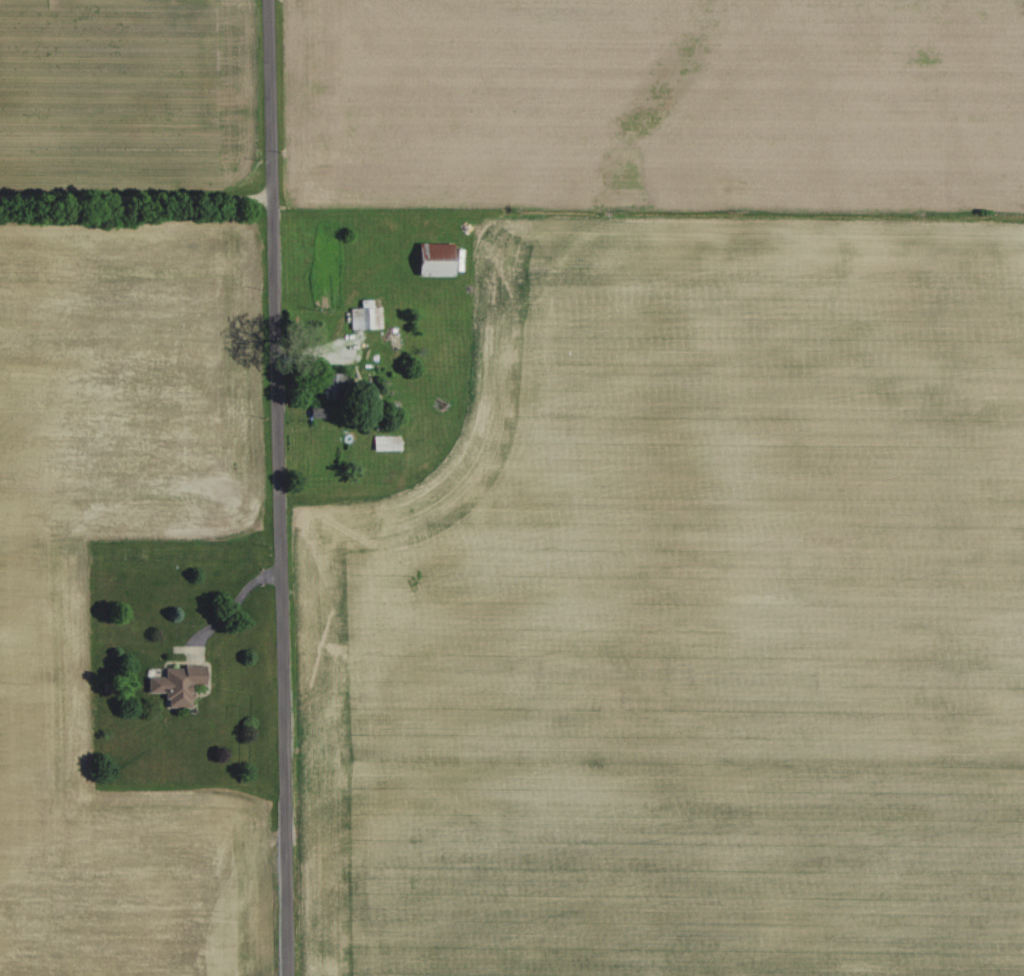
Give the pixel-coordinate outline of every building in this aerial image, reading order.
[(452,243),(417,243),(418,276),(453,275),(452,243)] [(381,306),(373,306),(372,299),(360,299),(361,307),(350,307),(351,329),(382,328),(381,306)] [(323,398),(337,398),(337,372),(323,372),(323,398)] [(204,666),(163,667),(163,677),(148,677),(148,693),(166,693),(166,707),(191,706),(191,684),(205,684),(204,666)]
